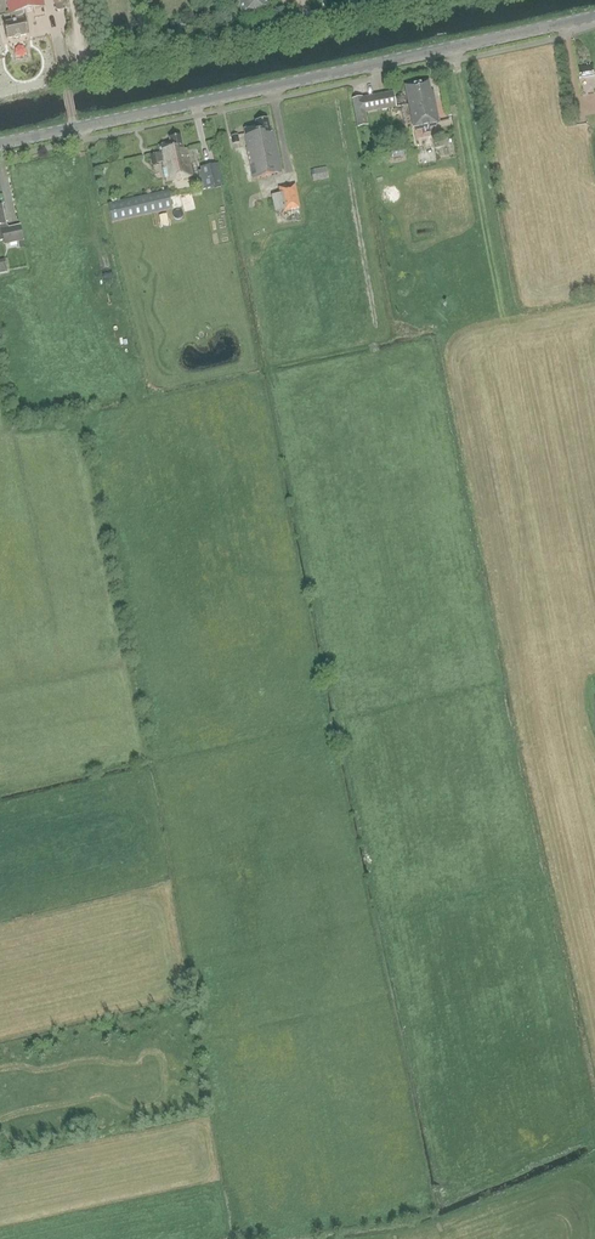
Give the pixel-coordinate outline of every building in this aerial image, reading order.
[(9,14),(10,13),(12,22),(3,24),(7,39),(28,35),(25,19),(24,19),(23,11),(44,6),(43,0),(7,0),(9,14)] [(64,0),(53,0),(54,5),(55,5),(56,9),(58,11),(64,9),(65,8),(64,3),(65,2),(64,0)] [(230,10),(228,0),(221,0),(223,11),(230,10)] [(241,14),(268,8),(267,0),(238,0),(241,14)] [(169,21),(171,30),(186,26),(184,18),(169,21)] [(581,66),(582,76),(594,74),(594,67),(594,65),(581,66)] [(414,127),(439,122),(432,91),(430,91),(428,81),(406,86),(414,128),(415,127),(414,127)] [(358,128),(368,126),(365,113),(396,107),(393,91),(362,98),(362,96),(352,99),(358,128)] [(253,179),(281,173),(273,133),(270,133),(267,120),(255,122),(256,126),(244,129),(248,148),(247,148),(253,179)] [(238,135),(231,136),(233,144),(240,143),(238,135)] [(166,182),(192,176),(186,149),(183,150),(180,136),(169,138),(171,143),(159,146),(161,153),(150,155),(153,166),(158,165),(158,163),(161,162),(166,182)] [(406,155),(404,144),(382,148),(384,159),(406,155)] [(218,163),(200,167),(203,178),(212,176),(214,187),(223,185),(218,163)] [(326,167),(311,170),(313,181),(328,178),(326,167)] [(300,209),(295,184),(278,187),(283,212),(300,209)] [(172,208),(168,190),(108,204),(112,222),(172,208)] [(0,206),(0,241),(3,240),(4,245),(23,241),(20,225),(8,227),(6,225),(2,206),(0,206)]
